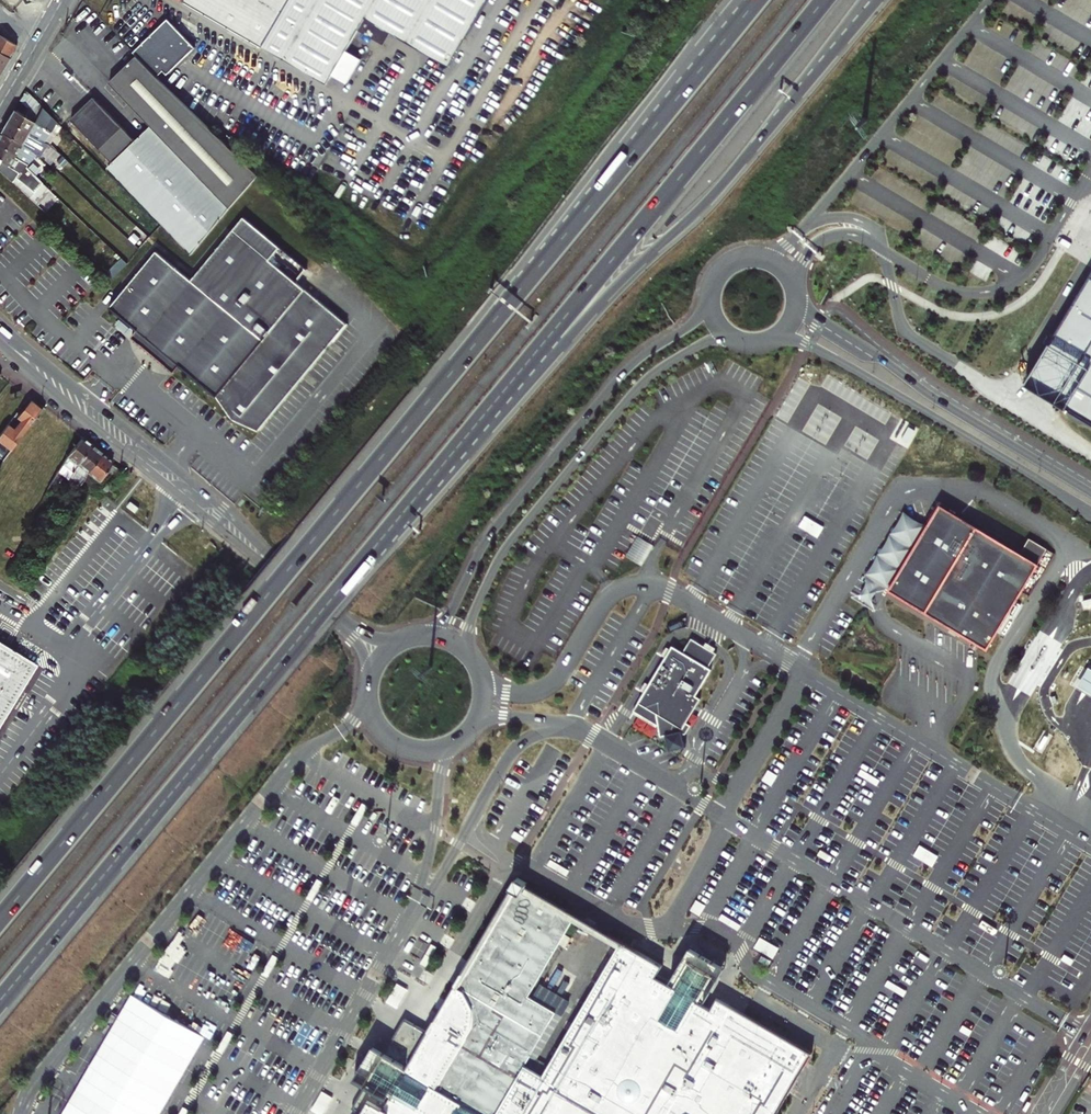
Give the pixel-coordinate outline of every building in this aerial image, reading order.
[(184,1),(326,84),(359,29),(384,44),(391,32),(449,66),(488,0),(184,0),(184,1)] [(136,55),(155,75),(162,68),(166,73),(194,45),(165,17),(132,51),(136,55)] [(10,58),(17,45),(0,35),(0,52),(10,58)] [(10,58),(0,52),(0,74),(10,58)] [(140,113),(166,86),(155,75),(136,55),(109,81),(140,113)] [(151,125),(177,151),(206,124),(191,109),(166,86),(140,113),(151,125)] [(177,151),(151,125),(136,140),(93,97),(70,119),(113,163),(108,167),(160,222),(190,253),(231,207),(177,151)] [(14,109),(7,120),(38,138),(43,141),(55,120),(42,107),(34,120),(14,109)] [(7,120),(1,131),(32,150),(38,155),(49,143),(43,141),(38,138),(7,120)] [(49,143),(60,125),(55,120),(43,141),(49,143)] [(206,124),(177,151),(231,207),(259,175),(206,124)] [(0,132),(0,144),(15,153),(15,155),(28,163),(27,166),(30,169),(40,158),(38,155),(32,150),(1,131),(0,132)] [(27,166),(28,163),(15,155),(15,153),(0,144),(0,167),(13,174),(15,170),(19,172),(23,166),(26,167),(27,166)] [(145,209),(134,222),(147,235),(157,222),(145,209)] [(185,369),(217,395),(233,419),(259,431),(347,324),(305,288),(268,258),(283,241),(248,212),(196,275),(161,246),(157,251),(111,307),(144,335),(139,341),(180,375),(185,369)] [(1034,371),(1090,402),(1090,276),(1034,371)] [(14,431),(21,436),(43,408),(30,399),(17,417),(22,420),(14,431)] [(15,443),(18,440),(10,433),(1,446),(9,452),(15,443)] [(94,446),(83,437),(66,460),(50,487),(53,490),(63,475),(70,480),(71,478),(81,461),(94,446)] [(104,453),(94,446),(81,461),(71,478),(81,485),(89,472),(104,453)] [(114,461),(104,453),(89,472),(81,485),(79,488),(91,497),(103,478),(113,462),(114,461)] [(113,462),(103,478),(113,484),(121,470),(113,462)] [(929,522),(891,588),(989,645),(1040,560),(1022,550),(941,502),(929,522)] [(891,588),(929,522),(905,508),(854,595),(878,609),(891,588)] [(1031,534),(1022,550),(1040,560),(1049,544),(1031,534)] [(26,576),(32,565),(24,561),(18,571),(26,576)] [(1085,607),(1090,606),(1090,598),(1083,601),(1085,607)] [(36,664),(0,643),(0,724),(36,664)] [(683,652),(673,646),(635,710),(659,725),(660,736),(666,735),(670,751),(686,747),(683,735),(686,734),(691,726),(686,723),(701,697),(697,695),(712,669),(708,667),(683,652)] [(1088,667),(1077,686),(1090,694),(1090,669),(1088,667)] [(4,719),(0,725),(0,737),(9,722),(4,719)] [(808,1056),(715,1000),(709,1011),(696,1004),(710,980),(712,981),(713,979),(709,977),(709,978),(698,972),(688,966),(688,964),(685,963),(684,964),(685,965),(671,989),(653,979),(659,968),(622,943),(542,1075),(524,1064),(556,1011),(528,994),(573,919),(518,887),(457,989),(454,988),(406,1069),(409,1071),(406,1075),(385,1062),(386,1061),(385,1060),(383,1063),(384,1063),(378,1074),(371,1085),(370,1084),(369,1087),(370,1088),(371,1087),(394,1101),(388,1111),(373,1102),(366,1113),(774,1113),(808,1056)] [(707,907),(713,897),(701,890),(695,900),(707,907)] [(687,914),(699,921),(707,907),(695,900),(687,914)] [(771,951),(777,956),(787,939),(765,926),(757,940),(771,951)] [(770,968),(777,956),(771,951),(757,940),(752,950),(761,955),(758,960),(770,968)] [(202,1032),(193,1028),(195,1024),(127,990),(66,1113),(161,1113),(202,1032)] [(312,1110),(320,1113),(330,1113),(340,1096),(323,1087),(312,1110)]
